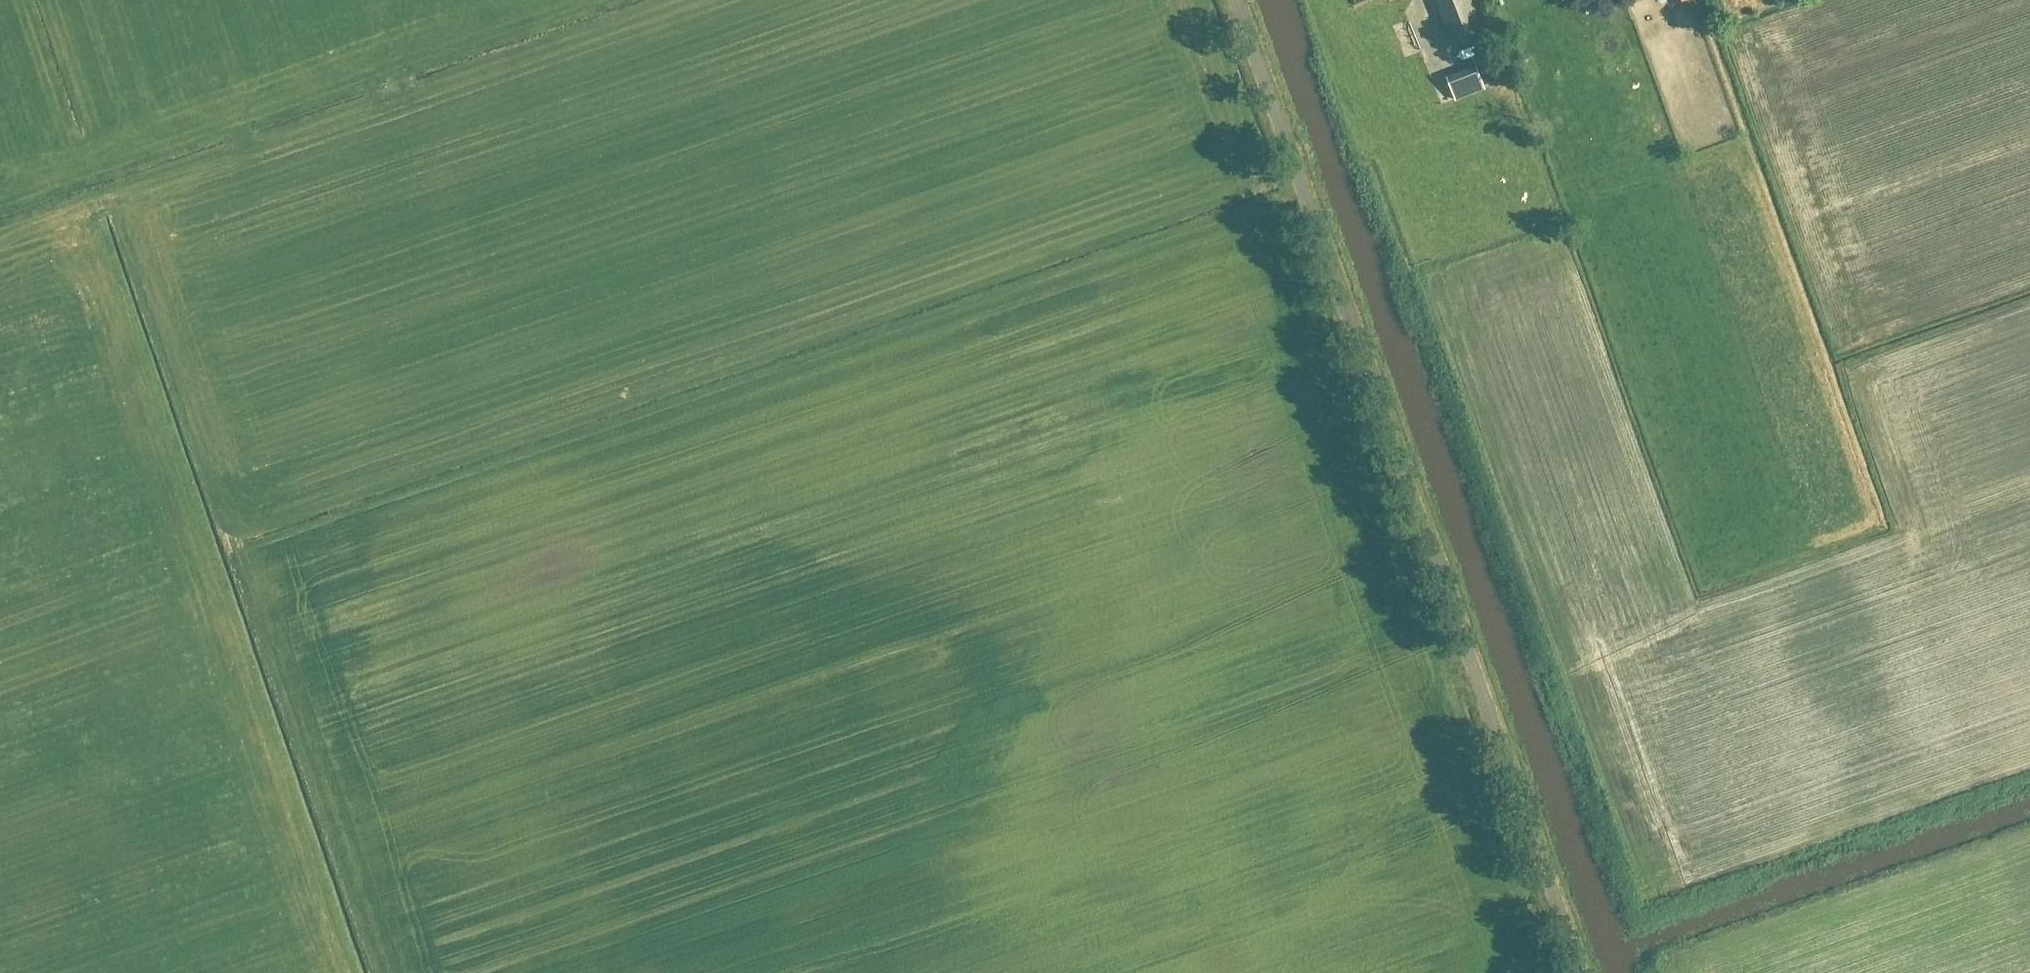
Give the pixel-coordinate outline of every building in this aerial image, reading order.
[(1468,0),(1433,0),(1451,47),(1482,36),(1468,0)]
